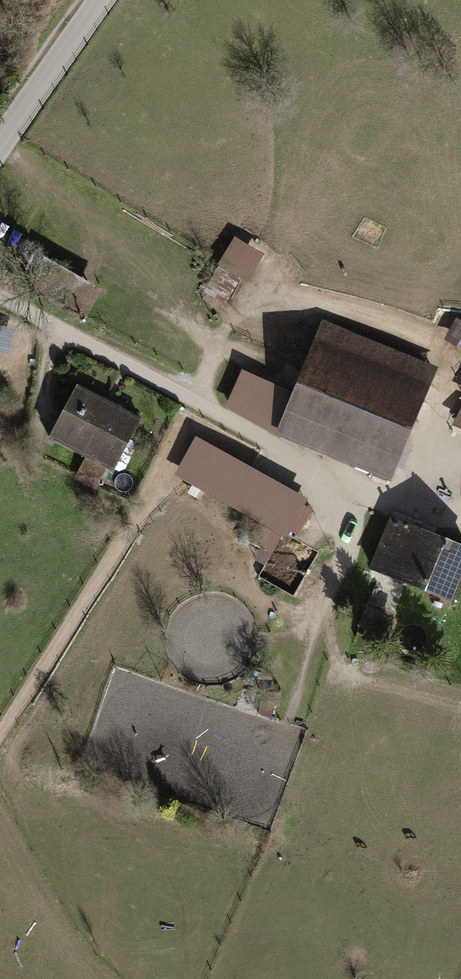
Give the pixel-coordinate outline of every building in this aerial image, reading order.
[(237,239),(206,288),(230,303),(243,282),(250,287),(268,258),(237,239)] [(435,368),(323,319),(292,392),(276,429),(387,477),(435,368)] [(460,349),(460,324),(458,323),(449,344),(460,349)] [(276,429),(292,392),(244,371),(233,397),(227,409),(276,429)] [(140,416),(71,381),(43,434),(112,469),(140,416)] [(460,432),(460,408),(452,429),(460,432)] [(310,500),(210,444),(191,478),(291,533),(310,500)] [(390,519),(370,569),(454,601),(460,584),(460,547),(390,519)] [(284,534),(265,582),(300,595),(319,548),(284,534)] [(380,610),(374,625),(391,631),(396,616),(380,610)]
